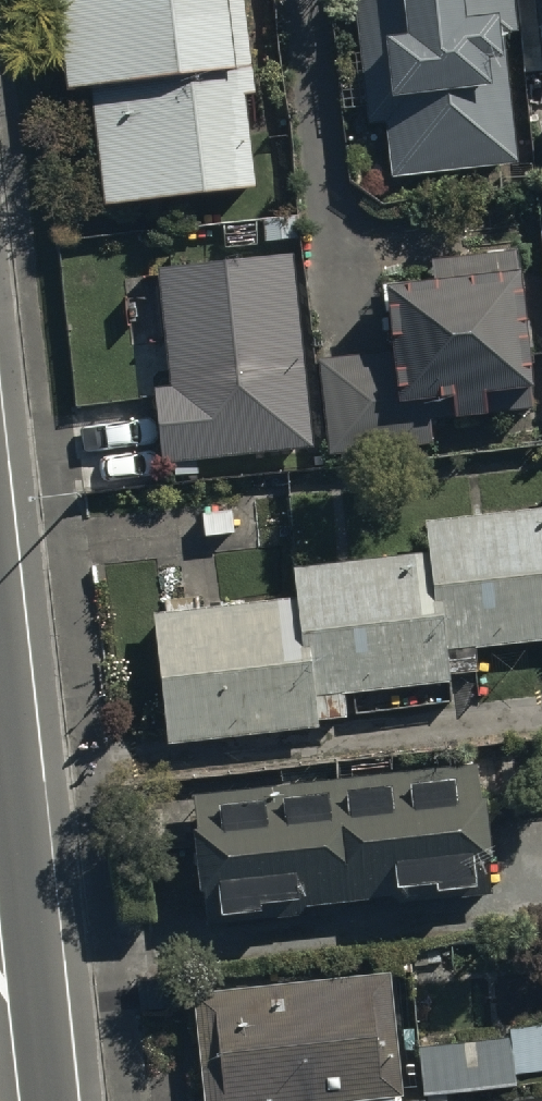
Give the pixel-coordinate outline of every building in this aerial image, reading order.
[(73,109),(97,106),(110,219),(261,203),(250,111),(259,110),(246,0),(61,0),(73,109)] [(389,132),(395,187),(522,173),(507,40),(520,39),(515,0),(357,0),(372,134),(389,132)] [(438,455),(434,422),(539,409),(520,262),(387,279),(397,363),(322,372),(334,468),(438,455)] [(159,398),(166,474),(316,460),(298,265),(161,277),(172,397),(159,398)] [(157,624),(172,755),(322,738),(318,707),(454,692),(451,662),(541,652),(541,519),(429,532),(433,566),(301,580),(304,608),(157,624)] [(473,756),(189,786),(202,906),(486,876),(473,756)] [(203,1100),(261,1100),(400,1085),(385,961),(189,984),(203,1100)] [(417,1039),(422,1087),(514,1078),(513,1068),(541,1065),(541,1015),(506,1019),(507,1030),(417,1039)]
